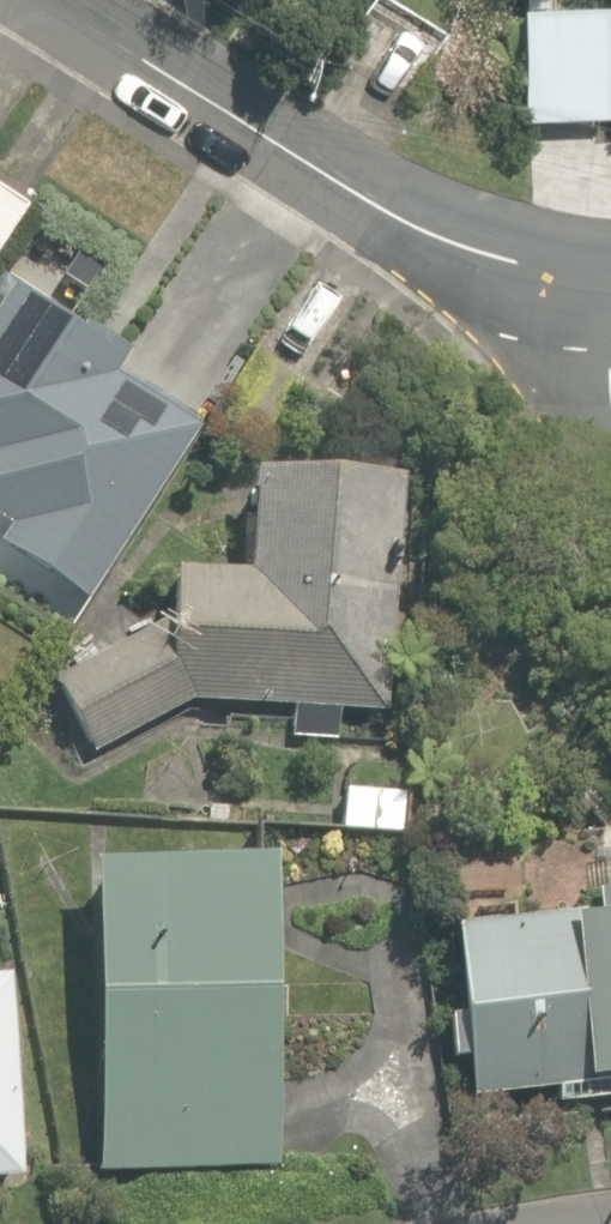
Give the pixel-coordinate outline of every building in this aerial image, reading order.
[(516,11),(525,120),(604,114),(596,5),(516,11)] [(25,203),(0,187),(0,243),(25,203)] [(28,551),(49,520),(82,542),(141,454),(148,458),(154,449),(162,454),(194,406),(13,286),(0,305),(0,533),(28,551)] [(53,678),(94,753),(193,700),(293,707),(292,736),(336,738),(337,709),(385,712),(401,478),(252,469),(245,574),(173,569),(170,619),(53,678)] [(341,832),(404,835),(407,793),(343,790),(341,832)] [(89,862),(99,1171),(281,1165),(271,857),(89,862)] [(471,1097),(597,1083),(596,1078),(610,1077),(610,888),(597,890),(599,911),(452,926),(461,1014),(450,1015),(454,1057),(467,1056),(471,1097)] [(23,1175),(23,1174),(7,973),(0,974),(0,1177),(23,1175)]
